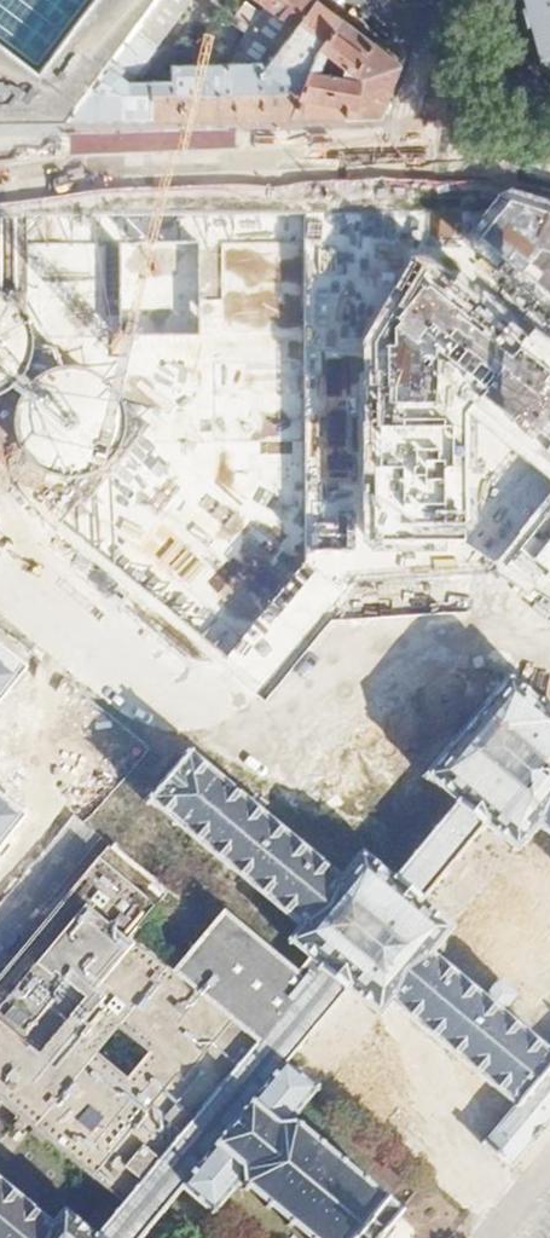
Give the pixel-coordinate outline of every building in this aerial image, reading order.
[(65,119),(149,0),(0,0),(0,120),(65,119)] [(315,0),(269,0),(269,1),(268,0),(243,0),(232,15),(249,27),(232,63),(171,64),(171,82),(129,82),(187,0),(149,0),(65,119),(285,115),(338,17),(315,0)] [(534,66),(549,78),(549,0),(516,0),(534,66)] [(399,62),(338,17),(285,115),(377,114),(399,62)] [(211,364),(295,257),(261,231),(177,338),(211,364)] [(10,433),(11,438),(13,445),(16,451),(19,456),(23,461),(28,466),(33,470),(38,473),(43,475),(48,477),(54,479),(60,480),(66,480),(73,480),(79,478),(86,476),(91,474),(96,471),(101,467),(106,463),(109,458),(113,453),(116,448),(118,442),(120,436),(121,430),(121,424),(121,417),(119,410),(118,406),(116,400),(113,395),(109,390),(105,385),(100,381),(96,378),(89,374),(83,372),(79,370),(71,369),(64,369),(60,369),(57,369),(27,347),(25,337),(23,332),(20,326),(17,321),(11,315),(4,309),(0,307),(0,425),(10,433)] [(145,612),(235,490),(188,455),(98,577),(145,612)] [(283,595),(291,585),(249,551),(242,561),(283,595)] [(0,648),(0,701),(26,669),(0,648)] [(294,1114),(374,1015),(503,1120),(482,1145),(510,1168),(544,1126),(549,1119),(549,1049),(426,949),(534,817),(549,830),(549,707),(508,673),(339,878),(189,756),(120,839),(192,897),(207,880),(315,968),(302,984),(218,916),(167,978),(186,993),(147,1041),(66,976),(92,945),(57,917),(0,987),(0,1075),(76,1135),(27,1196),(0,1175),(0,1237),(140,1237),(187,1181),(217,1206),(237,1183),(236,1165),(215,1146),(255,1101),(275,1118),(294,1114)] [(22,818),(0,800),(0,845),(22,818)] [(237,1183),(304,1237),(382,1237),(397,1219),(386,1209),(395,1198),(294,1114),(275,1118),(255,1101),(215,1146),(236,1165),(237,1183)]
